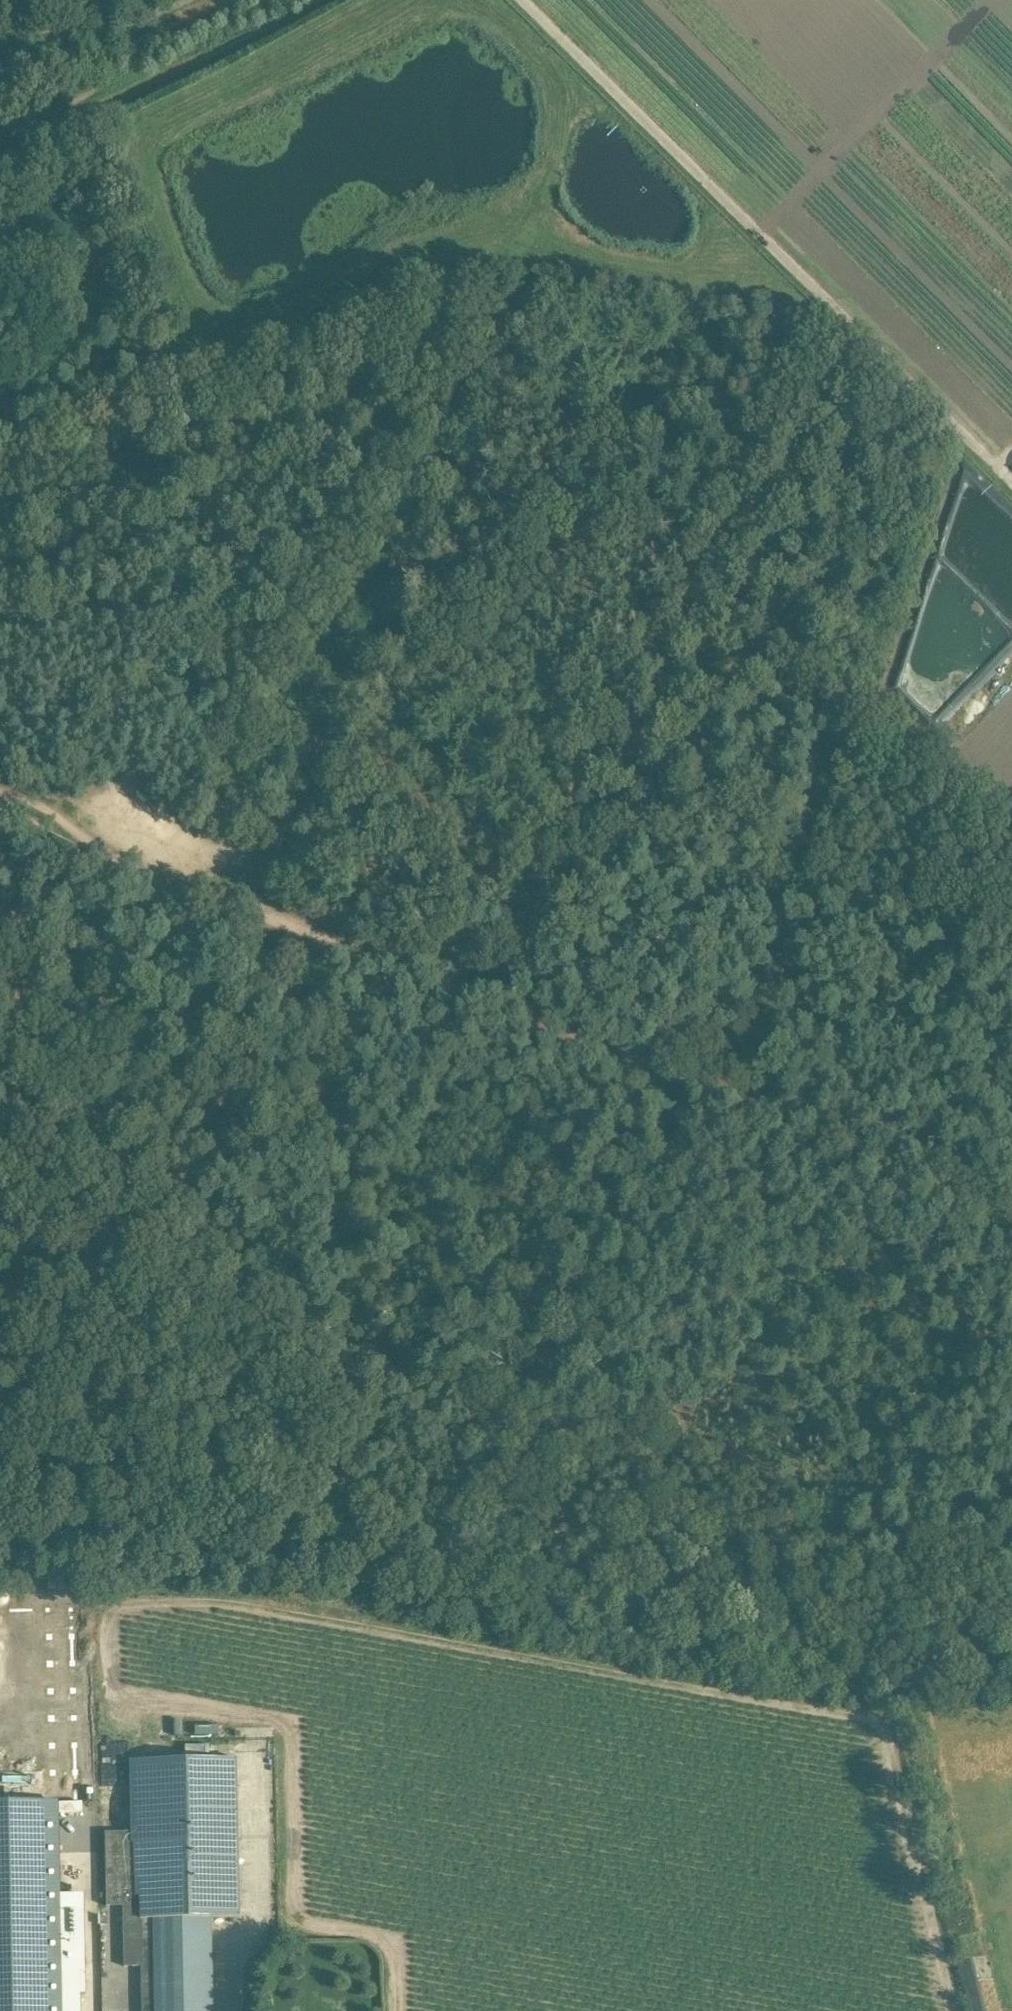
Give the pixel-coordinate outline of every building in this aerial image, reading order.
[(72,1775),(72,1610),(0,1610),(0,1775),(60,1775),(72,1775)] [(118,1706),(118,1721),(133,1721),(132,1706),(118,1706)] [(235,1758),(129,1760),(130,1832),(104,1832),(106,1906),(122,1906),(123,1966),(141,1966),(142,2010),(212,2010),(210,1918),(238,1917),(235,1758)] [(86,1993),(84,1895),(60,1895),(60,1805),(0,1805),(0,2010),(80,2010),(80,1993),(86,1993)]
